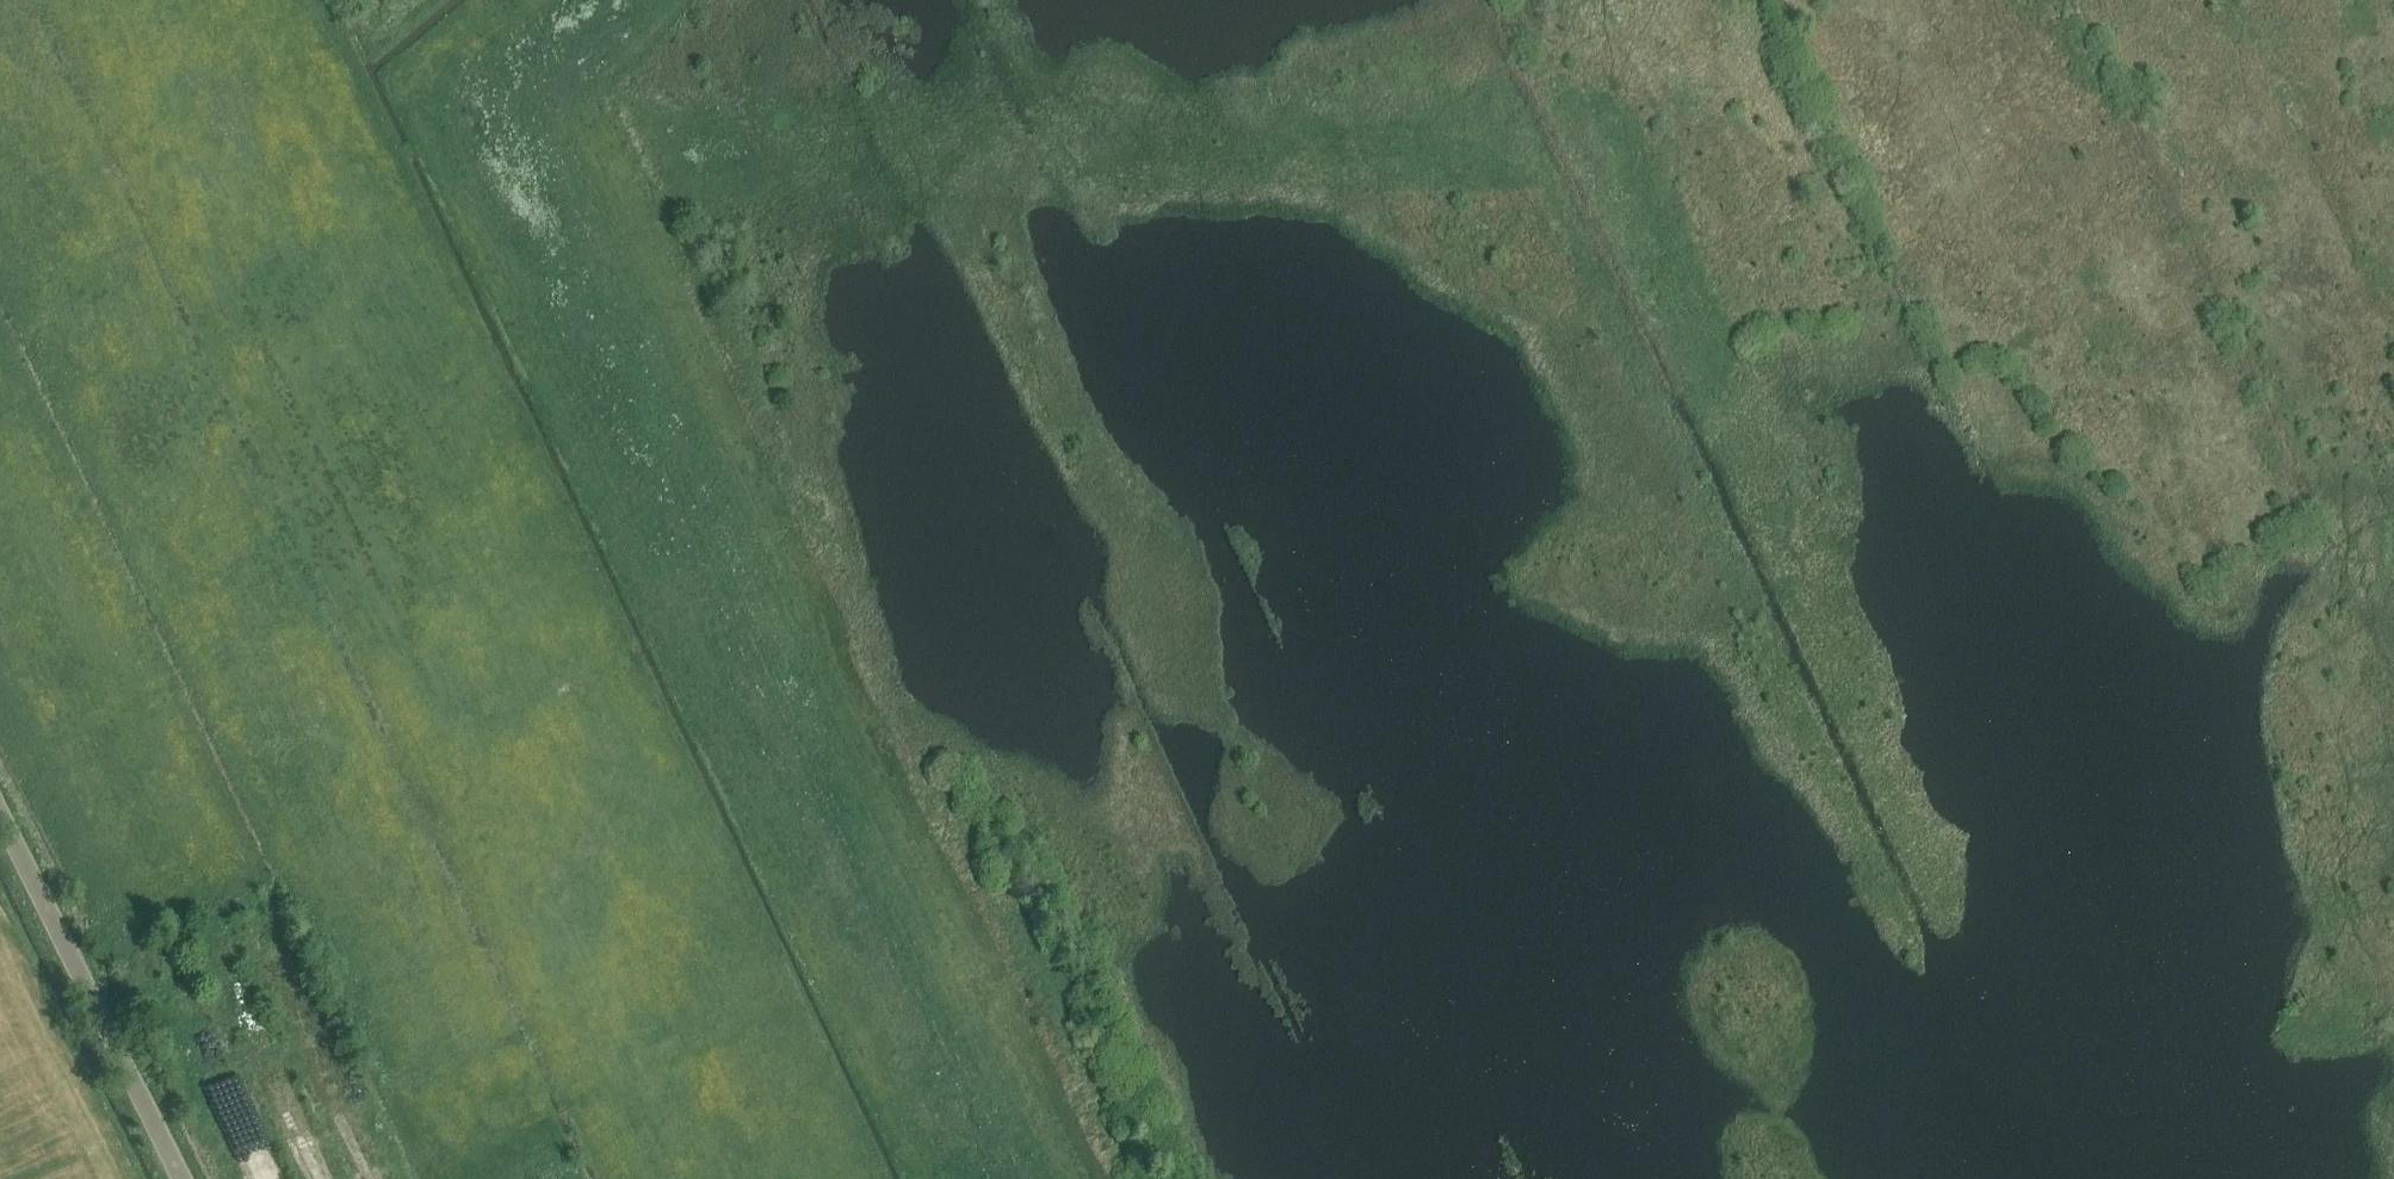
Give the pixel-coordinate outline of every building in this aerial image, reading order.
[(229,1057),(219,1061),(227,1087),(237,1084),(229,1057)]
